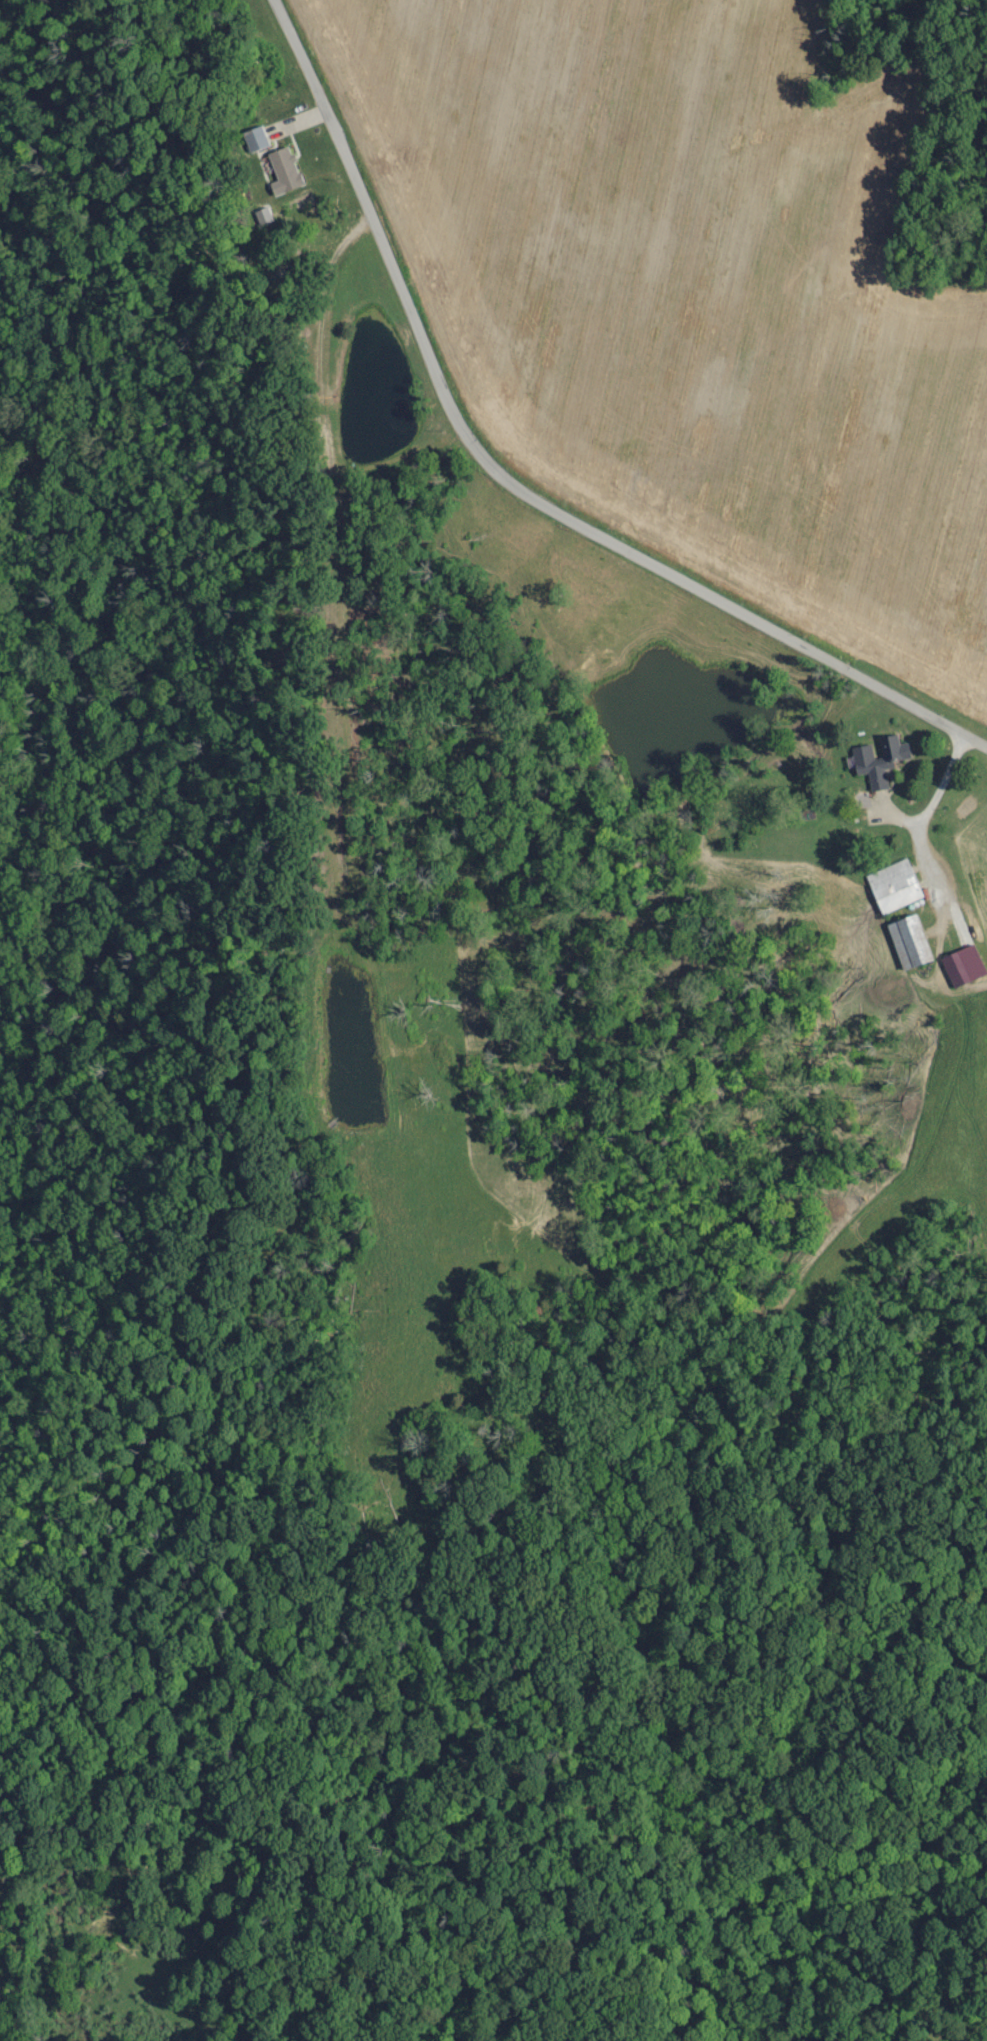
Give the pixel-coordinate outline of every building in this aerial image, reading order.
[(271,147),(265,126),(245,132),(252,153),(271,147)] [(306,186),(292,146),(270,154),(280,181),(272,184),(277,196),(306,186)] [(883,738),(886,758),(877,759),(874,745),(854,748),(856,760),(850,761),(851,768),(858,767),(860,776),(870,774),(874,792),(891,789),(888,770),(898,768),(897,762),(914,759),(911,743),(902,744),(901,735),(883,738)] [(868,876),(885,915),(926,898),(910,859),(868,876)] [(904,971),(934,963),(922,916),(891,924),(904,971)]
